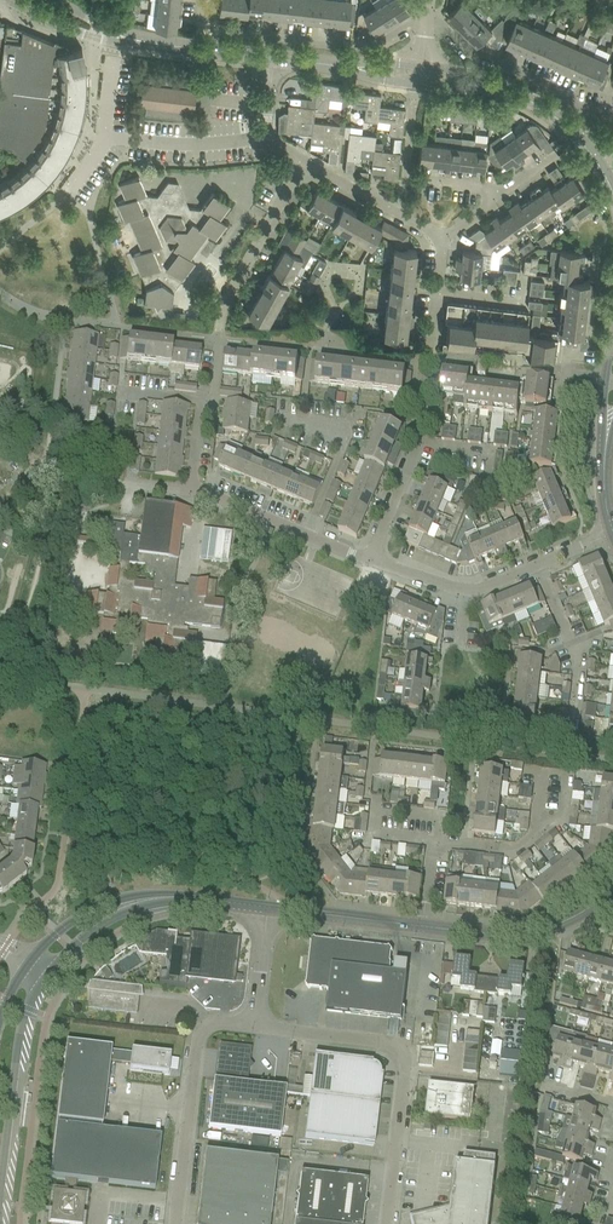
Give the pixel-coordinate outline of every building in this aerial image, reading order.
[(179,1),(179,2),(164,0),(159,0),(158,13),(178,16),(178,15),(178,10),(181,11),(182,1),(179,1)] [(235,0),(221,0),(220,11),(225,11),(225,14),(233,15),(235,0)] [(233,15),(242,16),(242,13),(248,14),(248,11),(249,0),(235,0),(233,15)] [(283,0),(249,0),(248,11),(281,15),(283,0)] [(281,15),(315,19),(317,0),(283,0),(281,15)] [(348,23),(349,23),(349,18),(350,13),(350,8),(351,3),(351,0),(317,0),(315,19),(348,23)] [(388,0),(386,0),(376,6),(387,24),(398,17),(388,0)] [(398,17),(411,9),(407,4),(414,0),(388,0),(398,17)] [(474,9),(464,0),(463,0),(449,14),(459,24),(474,9)] [(387,24),(376,6),(364,14),(363,11),(358,14),(357,24),(362,24),(364,28),(370,24),(375,31),(387,24)] [(469,34),(483,19),(474,9),(459,24),(469,34)] [(181,15),(178,15),(178,16),(158,13),(156,27),(176,30),(177,24),(179,24),(181,15)] [(469,34),(479,44),(485,37),(491,43),(500,31),(502,27),(504,22),(505,19),(504,18),(495,26),(493,29),(483,19),(469,34)] [(507,42),(538,56),(549,33),(518,19),(507,42)] [(12,206),(22,200),(26,197),(36,189),(47,179),(56,168),(64,158),(66,154),(72,143),(78,131),(79,127),(82,115),(85,102),(86,98),(87,85),(86,72),(86,68),(85,61),(86,60),(83,48),(83,47),(78,48),(77,45),(75,45),(74,49),(72,49),(56,40),(55,42),(7,23),(0,78),(0,145),(12,147),(28,162),(19,170),(10,178),(0,183),(0,211),(12,206)] [(491,43),(499,47),(502,40),(505,33),(500,31),(491,43)] [(538,56),(569,70),(579,46),(549,33),(538,56)] [(569,70),(600,83),(601,81),(603,77),(606,70),(610,60),(579,46),(569,70)] [(190,103),(191,96),(192,93),(189,93),(191,77),(150,72),(149,87),(145,87),(144,98),(147,98),(145,113),(186,118),(188,103),(190,103)] [(344,89),(345,85),(318,81),(315,107),(315,109),(328,110),(330,96),(343,98),(342,104),(348,104),(348,102),(350,90),(344,89)] [(380,105),(381,94),(350,90),(348,102),(353,103),(353,105),(366,107),(365,120),(378,121),(378,119),(380,105)] [(452,110),(453,104),(440,102),(439,109),(452,110)] [(314,121),(315,109),(315,107),(289,104),(288,115),(281,114),(279,130),(299,132),(300,127),(312,128),(313,121),(314,121)] [(452,110),(451,119),(464,121),(466,105),(453,104),(452,110)] [(406,108),(380,105),(378,119),(391,121),(389,134),(403,135),(406,108)] [(477,122),(479,107),(466,105),(464,121),(477,122)] [(497,121),(499,110),(499,109),(492,108),(491,115),(490,122),(497,123),(497,121)] [(508,122),(509,110),(499,109),(499,110),(497,121),(508,122)] [(344,132),(345,125),(340,124),(314,121),(313,121),(312,128),(311,141),(324,143),(323,149),(337,151),(339,131),(344,132)] [(531,124),(517,133),(516,134),(527,150),(533,145),(537,150),(544,145),(548,151),(554,147),(538,125),(536,124),(533,123),(531,124)] [(375,149),(377,135),(350,132),(351,125),(345,125),(344,132),(344,136),(349,136),(347,159),(360,160),(361,155),(373,157),(374,149),(375,149)] [(445,170),(449,135),(436,134),(435,143),(433,162),(440,163),(439,169),(445,170)] [(527,150),(516,134),(505,141),(520,162),(525,159),(521,154),(527,150)] [(459,165),(461,146),(462,137),(449,135),(445,170),(450,170),(451,164),(459,165)] [(393,149),(400,150),(402,138),(394,137),(393,149)] [(485,168),(486,156),(488,141),(475,140),(474,148),(471,173),(476,173),(477,168),(485,168)] [(433,162),(435,143),(422,141),(419,166),(424,167),(425,161),(433,162)] [(520,162),(505,141),(495,149),(506,165),(512,160),(515,165),(520,162)] [(471,173),(474,148),(461,146),(459,165),(466,166),(465,172),(471,173)] [(397,179),(399,165),(401,152),(389,150),(375,149),(374,149),(373,157),(371,171),(384,173),(384,177),(397,179)] [(584,190),(573,174),(567,179),(564,174),(559,177),(573,198),(584,190)] [(219,218),(230,204),(213,191),(201,208),(187,206),(181,192),(174,191),(170,180),(168,180),(158,195),(147,194),(139,175),(120,183),(124,192),(127,199),(118,203),(125,220),(130,218),(144,250),(133,254),(147,287),(145,302),(154,303),(157,311),(158,311),(163,304),(172,305),(174,290),(195,261),(190,257),(208,232),(216,238),(227,223),(219,218)] [(573,198),(559,177),(554,181),(558,185),(552,189),(560,202),(562,206),(573,198)] [(560,202),(552,189),(549,185),(543,190),(539,185),(535,188),(549,209),(553,214),(557,211),(554,206),(560,202)] [(549,209),(535,188),(530,192),(533,196),(527,201),(539,217),(549,209)] [(320,214),(330,196),(317,189),(315,193),(308,190),(301,203),(320,214)] [(332,222),(343,203),(330,196),(320,214),(333,221),(332,222)] [(539,217),(527,201),(521,205),(518,200),(513,203),(528,224),(539,217)] [(596,206),(592,201),(587,204),(591,210),(596,206)] [(343,203),(332,222),(371,244),(382,225),(375,221),(378,216),(369,211),(368,212),(358,207),(356,211),(343,203)] [(528,224),(513,203),(509,207),(512,211),(506,216),(517,232),(528,224)] [(580,217),(576,211),(570,216),(574,222),(580,217)] [(517,232),(506,216),(500,220),(497,215),(492,219),(507,239),(517,232)] [(574,222),(570,216),(566,219),(570,224),(574,222)] [(507,239),(492,219),(487,222),(491,227),(485,231),(480,227),(469,235),(469,234),(468,235),(477,240),(493,249),(507,239)] [(396,239),(384,340),(405,343),(407,329),(413,330),(414,320),(412,319),(414,308),(410,308),(413,278),(417,279),(419,267),(420,268),(421,257),(416,256),(417,249),(407,248),(409,233),(390,222),(387,228),(384,233),(396,239)] [(559,232),(555,227),(549,231),(553,237),(559,232)] [(304,245),(307,238),(294,231),(290,237),(304,245)] [(553,237),(549,231),(544,234),(548,240),(553,237)] [(307,238),(304,245),(316,252),(319,245),(307,238)] [(531,239),(525,243),(529,249),(535,245),(531,239)] [(311,253),(302,248),(288,240),(285,247),(278,260),(296,270),(299,263),(304,265),(311,253)] [(491,265),(492,254),(493,249),(477,240),(475,251),(464,250),(463,257),(457,257),(456,262),(481,265),(491,265)] [(529,249),(525,243),(520,247),(524,253),(529,249)] [(578,265),(579,258),(585,259),(585,253),(552,249),(550,262),(561,263),(578,265)] [(319,258),(312,271),(313,272),(320,275),(327,262),(319,258)] [(537,274),(538,263),(531,262),(531,260),(526,259),(524,271),(533,272),(533,273),(537,274)] [(278,260),(271,272),(289,282),(296,270),(278,260)] [(480,278),(481,267),(481,265),(456,262),(456,268),(461,269),(460,276),(480,278)] [(582,279),(583,273),(577,273),(578,265),(561,263),(559,277),(564,277),(582,279)] [(516,283),(518,271),(518,270),(504,268),(502,281),(509,282),(516,283)] [(239,310),(238,322),(249,323),(254,314),(257,316),(267,321),(289,282),(271,272),(270,271),(262,285),(258,283),(253,293),(252,292),(248,299),(247,301),(252,304),(248,310),(243,308),(242,310),(239,310)] [(316,281),(320,275),(313,272),(310,278),(316,281)] [(559,326),(558,329),(559,329),(580,332),(579,336),(579,343),(586,344),(587,333),(587,332),(583,332),(585,321),(588,321),(589,318),(585,317),(588,295),(591,295),(592,292),(588,291),(590,280),(582,279),(564,277),(564,280),(565,280),(565,278),(568,278),(562,329),(559,329),(559,326)] [(525,348),(530,312),(530,311),(448,301),(446,321),(449,321),(447,342),(452,349),(473,351),(474,342),(525,348)] [(533,335),(530,361),(552,364),(556,361),(558,338),(558,333),(535,330),(534,335),(533,335)] [(73,333),(71,347),(96,350),(98,336),(73,333)] [(172,346),(172,344),(158,343),(159,337),(136,334),(135,340),(122,339),(120,360),(169,366),(172,346)] [(183,368),(186,348),(172,346),(169,366),(183,368)] [(94,365),(96,350),(71,347),(70,362),(94,365)] [(198,369),(201,349),(186,348),(183,368),(198,369)] [(237,374),(239,354),(225,352),(222,372),(237,374)] [(254,356),(251,376),(290,380),(301,382),(302,382),(304,360),(291,359),(292,353),(281,352),(281,353),(270,352),(270,356),(254,354),(254,356)] [(254,356),(253,356),(239,354),(237,374),(251,376),(254,356)] [(312,361),(309,383),(310,383),(321,384),(384,392),(397,393),(407,394),(409,395),(411,373),(398,372),(399,366),(398,366),(388,365),(388,366),(377,365),(377,369),(347,366),(347,361),(336,360),(336,358),(326,357),(325,363),(312,361)] [(92,379),(94,365),(70,362),(68,376),(92,379)] [(486,380),(487,367),(479,367),(478,379),(486,380)] [(442,382),(440,398),(443,398),(443,397),(441,397),(441,394),(454,395),(452,406),(465,408),(465,410),(467,410),(466,410),(466,407),(517,413),(517,416),(515,415),(514,416),(517,416),(520,391),(508,390),(509,386),(506,386),(505,389),(483,387),(483,383),(480,383),(479,386),(468,385),(469,381),(469,376),(458,374),(458,371),(455,370),(454,374),(443,372),(442,382)] [(91,394),(92,379),(68,376),(66,391),(91,394)] [(552,396),(553,385),(550,381),(528,378),(526,393),(552,396)] [(195,393),(196,386),(181,384),(180,392),(195,393)] [(234,398),(235,391),(220,389),(219,396),(234,398)] [(325,396),(325,401),(335,402),(336,391),(328,390),(328,396),(325,396)] [(89,408),(91,394),(66,391),(65,405),(89,408)] [(550,407),(552,396),(526,393),(525,405),(526,405),(525,410),(553,413),(554,407),(550,407)] [(249,418),(251,404),(226,401),(224,415),(249,418)] [(185,420),(187,405),(162,402),(161,417),(185,420)] [(144,415),(145,404),(138,403),(137,414),(144,415)] [(87,423),(89,411),(89,408),(65,405),(63,420),(87,423)] [(527,465),(527,467),(549,470),(552,470),(554,459),(557,459),(558,456),(554,455),(557,433),(560,433),(561,430),(557,429),(558,418),(562,419),(563,415),(564,407),(557,406),(555,417),(533,415),(533,417),(534,417),(534,415),(537,416),(531,467),(528,467),(528,465),(527,465)] [(143,426),(144,415),(137,414),(135,425),(143,426)] [(247,433),(249,418),(224,415),(223,430),(247,433)] [(380,427),(365,463),(385,471),(388,465),(393,467),(397,457),(396,457),(400,446),(396,445),(405,425),(403,425),(384,416),(384,417),(380,427)] [(183,435),(185,420),(161,417),(159,432),(183,435)] [(181,449),(183,435),(159,432),(157,446),(181,449)] [(288,451),(291,444),(285,442),(282,449),(288,451)] [(295,454),(298,447),(291,444),(288,451),(295,454)] [(180,464),(181,449),(157,446),(156,461),(180,464)] [(232,473),(240,454),(219,446),(213,460),(220,463),(218,467),(232,473)] [(259,484),(266,466),(259,462),(262,456),(256,453),(253,460),(245,479),(259,484)] [(315,463),(318,456),(312,453),(309,460),(315,463)] [(245,479),(253,460),(240,454),(232,473),(245,479)] [(321,465),(324,458),(318,456),(315,463),(321,465)] [(139,458),(132,457),(130,472),(137,473),(139,458)] [(178,478),(180,464),(156,461),(154,475),(178,478)] [(349,464),(343,461),(342,461),(340,468),(347,471),(349,464)] [(379,485),(385,471),(365,463),(366,464),(361,477),(379,485)] [(272,490),(280,471),(266,466),(259,484),(272,490)] [(344,477),(347,471),(340,468),(337,474),(344,477)] [(551,473),(533,481),(538,493),(556,485),(553,478),(558,476),(556,471),(552,470),(549,470),(551,473)] [(285,495),(293,477),(280,471),(272,490),(285,495)] [(510,481),(511,474),(502,473),(494,472),(493,479),(510,481)] [(447,476),(443,485),(452,489),(456,480),(447,476)] [(299,501),(306,482),(293,477),(285,495),(299,501)] [(374,498),(379,485),(361,477),(355,490),(374,498)] [(478,478),(469,477),(469,489),(477,489),(478,478)] [(442,501),(448,489),(424,479),(422,484),(427,487),(425,493),(442,501)] [(509,488),(510,481),(493,479),(492,486),(509,488)] [(335,497),(341,484),(334,481),(328,494),(335,497)] [(313,507),(320,488),(306,482),(299,501),(313,507)] [(566,495),(564,490),(558,492),(556,485),(538,493),(531,496),(536,508),(543,505),(566,495)] [(509,495),(509,488),(492,486),(491,493),(509,495)] [(368,511),(374,498),(355,490),(349,503),(368,511)] [(437,513),(442,501),(425,493),(422,500),(416,498),(414,503),(437,513)] [(508,502),(509,495),(491,493),(491,499),(508,502)] [(333,504),(335,497),(328,494),(326,501),(333,504)] [(568,500),(566,495),(543,505),(548,517),(566,509),(563,503),(568,500)] [(465,510),(467,504),(461,501),(458,508),(465,510)] [(331,506),(325,503),(319,517),(326,520),(331,506)] [(362,525),(368,511),(349,503),(344,517),(362,525)] [(432,525),(437,513),(414,503),(412,509),(417,511),(414,518),(432,525)] [(210,628),(211,619),(220,620),(223,602),(214,601),(216,583),(189,579),(188,588),(170,586),(172,572),(176,573),(181,528),(190,529),(192,510),(144,504),(140,538),(123,535),(124,526),(105,524),(103,542),(112,544),(111,552),(120,554),(118,571),(109,570),(106,588),(109,588),(108,597),(86,594),(84,607),(78,606),(77,616),(83,616),(83,618),(94,619),(95,614),(103,615),(100,641),(109,643),(110,634),(119,635),(120,626),(129,627),(128,631),(138,633),(139,619),(147,620),(145,643),(154,644),(152,657),(175,660),(176,651),(189,652),(190,644),(195,644),(196,635),(187,634),(187,629),(183,629),(184,625),(210,628)] [(515,509),(517,516),(524,513),(521,507),(515,509)] [(462,517),(465,510),(458,508),(455,514),(462,517)] [(569,516),(566,509),(548,517),(553,529),(576,519),(574,514),(569,516)] [(526,519),(524,513),(517,516),(520,522),(526,519)] [(356,538),(362,525),(344,517),(338,531),(356,538)] [(427,538),(432,525),(414,518),(412,524),(406,522),(404,528),(409,530),(424,536),(427,538)] [(530,527),(526,519),(520,522),(523,530),(530,527)] [(526,546),(521,535),(516,523),(505,528),(504,528),(512,546),(518,543),(521,548),(526,546)] [(457,528),(451,526),(448,532),(454,534),(457,528)] [(502,556),(489,526),(477,532),(479,535),(488,556),(494,553),(497,559),(502,556)] [(512,546),(504,528),(492,533),(502,556),(507,554),(505,549),(512,546)] [(418,549),(424,536),(409,530),(404,543),(418,549)] [(479,535),(477,532),(476,530),(465,536),(470,549),(462,552),(457,565),(458,565),(467,564),(468,565),(476,562),(478,567),(483,564),(481,559),(488,556),(479,535)] [(449,547),(454,534),(448,532),(443,544),(449,547)] [(425,552),(430,539),(427,538),(424,536),(418,549),(425,552)] [(431,554),(436,542),(430,539),(425,552),(431,554)] [(437,557),(443,544),(436,542),(431,554),(437,557)] [(444,560),(449,547),(443,544),(437,557),(444,560)] [(450,562),(456,550),(449,547),(444,560),(450,562)] [(457,565),(462,552),(456,550),(450,562),(457,565)] [(599,557),(597,558),(579,566),(584,578),(604,570),(599,557)] [(609,582),(604,570),(584,578),(589,590),(609,582)] [(612,594),(612,591),(609,582),(589,590),(594,602),(612,594)] [(545,604),(539,588),(532,591),(530,586),(518,592),(526,611),(545,604)] [(526,611),(518,592),(506,597),(514,617),(526,611)] [(404,621),(412,604),(405,601),(407,595),(402,593),(398,602),(389,598),(387,614),(392,616),(404,621)] [(83,605),(84,595),(77,594),(76,604),(83,605)] [(594,602),(599,614),(612,608),(612,594),(594,602)] [(514,617),(506,597),(494,602),(502,622),(514,617)] [(416,627),(426,603),(421,601),(419,606),(412,604),(404,621),(416,627)] [(502,622),(494,602),(481,607),(486,617),(480,619),(484,629),(486,635),(493,632),(489,623),(495,620),(498,629),(504,627),(502,622)] [(439,635),(444,624),(434,619),(436,614),(429,611),(431,605),(426,603),(416,627),(416,628),(415,636),(426,637),(426,636),(436,640),(439,635)] [(599,614),(605,626),(609,625),(612,631),(612,608),(599,614)] [(556,629),(552,620),(533,628),(537,638),(556,629)] [(540,673),(542,660),(537,659),(538,652),(521,650),(519,671),(540,673)] [(432,667),(433,661),(408,658),(406,671),(426,673),(427,666),(432,667)] [(425,681),(426,673),(406,671),(405,684),(430,687),(431,681),(425,681)] [(549,674),(540,673),(519,671),(517,684),(545,687),(547,675),(548,675),(549,674)] [(423,699),(423,692),(429,693),(430,687),(405,684),(399,683),(399,689),(404,690),(403,697),(423,699)] [(547,687),(545,687),(517,684),(516,697),(537,699),(545,700),(547,687)] [(422,707),(423,699),(403,697),(402,710),(427,713),(427,707),(422,707)] [(536,712),(537,699),(516,697),(514,710),(536,712)] [(597,706),(583,704),(581,717),(589,718),(595,719),(597,706)] [(534,726),(536,712),(514,710),(513,723),(525,725),(534,726)] [(592,735),(593,723),(588,723),(589,718),(581,717),(580,734),(592,735)] [(610,721),(609,734),(604,733),(603,740),(612,742),(612,721),(610,721)] [(343,759),(344,752),(322,749),(321,763),(342,765),(342,766),(349,767),(350,760),(343,759)] [(393,779),(396,758),(382,756),(382,761),(374,760),(373,777),(393,779)] [(406,781),(409,759),(396,758),(393,779),(406,781)] [(419,782),(422,761),(409,759),(406,781),(419,782)] [(432,784),(435,762),(434,762),(434,760),(426,759),(426,761),(422,761),(419,782),(432,784)] [(482,761),(480,781),(502,784),(503,771),(498,770),(499,763),(482,761)] [(44,780),(46,765),(21,762),(21,768),(14,767),(13,776),(44,780)] [(445,792),(448,764),(435,762),(432,784),(431,791),(445,792)] [(341,778),(342,766),(342,765),(321,763),(319,776),(341,778)] [(42,795),(44,780),(13,776),(12,785),(18,786),(18,791),(42,795)] [(339,791),(341,778),(319,776),(318,789),(339,791)] [(602,790),(602,791),(612,792),(612,779),(603,778),(602,790)] [(500,797),(502,784),(480,781),(478,794),(500,797)] [(531,801),(533,788),(520,786),(518,799),(524,800),(531,801)] [(338,804),(339,791),(318,789),(316,802),(338,804)] [(40,809),(42,795),(18,791),(16,806),(19,806),(37,808),(37,809),(40,809)] [(602,791),(600,804),(612,806),(612,792),(602,791)] [(498,810),(500,797),(478,794),(477,807),(498,810)] [(336,817),(338,804),(316,802),(315,815),(336,817)] [(600,804),(599,817),(612,819),(612,806),(600,804)] [(36,823),(37,809),(37,808),(19,806),(17,821),(36,823)] [(505,811),(498,810),(477,807),(475,820),(497,823),(504,824),(505,811)] [(335,831),(336,817),(315,815),(313,827),(313,828),(332,830),(335,831)] [(599,817),(597,830),(597,831),(612,832),(612,819),(599,817)] [(495,836),(497,824),(497,823),(475,820),(474,834),(495,836)] [(34,837),(36,823),(17,821),(15,835),(34,837)] [(330,847),(332,830),(313,828),(313,827),(310,827),(307,853),(330,847)] [(610,858),(612,832),(597,831),(597,830),(591,829),(589,847),(610,858)] [(32,851),(34,837),(15,835),(13,849),(32,851)] [(553,841),(548,835),(544,839),(548,845),(553,841)] [(548,845),(544,839),(540,842),(544,848),(548,845)] [(340,861),(330,847),(307,853),(324,874),(340,861)] [(425,849),(412,847),(411,854),(424,856),(425,849)] [(589,875),(610,858),(589,847),(576,857),(576,858),(587,872),(589,875)] [(32,851),(13,849),(12,859),(10,858),(7,863),(9,864),(0,871),(0,893),(2,895),(26,877),(22,871),(24,866),(31,867),(33,852),(32,851)] [(532,857),(528,852),(523,855),(528,861),(532,857)] [(528,861),(523,855),(519,858),(524,864),(528,861)] [(587,872),(576,858),(576,857),(574,855),(564,864),(577,880),(587,872)] [(577,880),(564,864),(559,858),(549,866),(553,872),(567,888),(577,880)] [(340,895),(351,874),(340,861),(324,874),(340,895)] [(408,878),(405,900),(419,901),(422,873),(421,872),(409,871),(408,878)] [(553,872),(543,880),(556,897),(567,888),(553,872)] [(367,895),(369,874),(368,877),(351,875),(351,874),(340,895),(367,898),(367,895)] [(379,897),(382,875),(369,874),(367,895),(379,897)] [(395,877),(382,875),(379,897),(392,898),(395,877)] [(405,900),(408,878),(395,877),(392,898),(405,900)] [(543,900),(542,900),(546,905),(556,897),(543,880),(533,888),(543,900)] [(457,906),(460,884),(447,883),(444,904),(457,906)] [(522,916),(542,900),(543,900),(533,888),(530,883),(516,894),(515,894),(522,916)] [(470,907),(473,886),(460,884),(457,906),(470,907)] [(483,909),(486,887),(473,886),(470,907),(483,909)] [(496,910),(498,892),(499,892),(499,889),(486,887),(483,909),(496,910)] [(522,916),(515,894),(499,892),(498,892),(496,910),(495,913),(522,916)] [(144,942),(143,953),(167,956),(167,958),(169,973),(167,989),(185,991),(187,978),(190,978),(193,977),(197,977),(200,977),(204,979),(207,980),(233,983),(236,957),(237,955),(238,954),(238,952),(238,950),(238,949),(237,947),(238,941),(214,938),(214,940),(212,938),(210,937),(207,936),(204,936),(202,936),(199,937),(197,938),(197,936),(191,936),(191,942),(176,940),(176,934),(166,933),(144,942)] [(327,1012),(401,1020),(408,963),(394,961),(393,973),(390,973),(391,963),(389,963),(390,954),(392,952),(389,948),(386,950),(317,941),(315,939),(310,942),(312,945),(308,983),(305,985),(309,989),(311,987),(320,988),(319,991),(329,992),(327,1012)] [(135,947),(139,953),(143,953),(144,942),(142,943),(138,945),(135,947)] [(582,957),(583,953),(576,951),(575,955),(569,953),(563,974),(576,977),(582,957)] [(594,960),(595,960),(596,956),(589,954),(588,959),(582,957),(576,977),(589,981),(594,960)] [(442,964),(441,976),(449,977),(448,978),(453,979),(452,980),(451,987),(460,988),(460,990),(474,992),(474,993),(484,994),(486,979),(477,978),(477,977),(469,976),(471,960),(464,959),(463,958),(457,958),(455,958),(454,965),(442,964)] [(607,964),(608,959),(602,958),(601,962),(595,960),(594,960),(589,981),(601,984),(607,964)] [(512,989),(522,990),(525,966),(523,966),(517,964),(516,965),(509,965),(507,980),(499,979),(499,981),(486,979),(484,994),(498,996),(498,994),(511,996),(512,989)] [(607,964),(601,984),(608,986),(606,993),(611,994),(612,988),(612,965),(607,964)] [(139,989),(140,986),(91,980),(91,983),(89,983),(88,983),(94,984),(93,990),(90,990),(89,1007),(88,1009),(136,1015),(136,1013),(137,1013),(139,996),(136,995),(137,989),(142,990),(142,989),(139,989)] [(483,1019),(484,1009),(485,1005),(463,1002),(461,1017),(483,1019)] [(494,1024),(495,1010),(484,1009),(483,1019),(483,1023),(494,1024)] [(433,1046),(447,1048),(451,1013),(437,1011),(433,1046)] [(550,1032),(548,1052),(555,1054),(553,1060),(560,1061),(558,1068),(565,1069),(572,1042),(571,1042),(573,1035),(561,1032),(560,1035),(550,1032)] [(182,1044),(183,1035),(165,1034),(165,1044),(182,1044)] [(579,1067),(586,1039),(573,1035),(571,1042),(572,1042),(565,1069),(571,1071),(573,1065),(579,1067)] [(590,1076),(599,1042),(586,1039),(579,1067),(585,1068),(584,1075),(590,1076)] [(604,1073),(610,1053),(609,1053),(611,1045),(599,1042),(590,1076),(596,1078),(598,1072),(604,1073)] [(161,1137),(101,1130),(102,1125),(102,1126),(110,1063),(130,1065),(130,1070),(142,1071),(142,1072),(162,1075),(162,1074),(168,1075),(170,1059),(171,1059),(171,1058),(170,1058),(171,1055),(131,1051),(131,1053),(111,1051),(112,1048),(66,1043),(66,1046),(65,1046),(64,1046),(66,1047),(57,1120),(58,1120),(57,1125),(56,1125),(53,1149),(54,1149),(53,1154),(50,1178),(65,1179),(63,1194),(53,1193),(50,1223),(82,1223),(85,1197),(75,1196),(77,1181),(155,1190),(161,1137)] [(476,1073),(479,1046),(466,1044),(463,1072),(476,1073)] [(214,1081),(208,1129),(280,1137),(285,1095),(286,1089),(247,1085),(251,1049),(220,1045),(215,1081),(214,1081)] [(432,1068),(434,1047),(420,1046),(419,1067),(432,1068)] [(502,1051),(499,1076),(519,1078),(522,1053),(502,1051)] [(610,1053),(604,1073),(611,1075),(609,1081),(612,1082),(612,1054),(610,1053)] [(286,1089),(285,1095),(309,1097),(304,1138),(362,1145),(374,1147),(374,1146),(367,1145),(368,1134),(375,1135),(377,1122),(377,1117),(379,1105),(382,1076),(380,1076),(380,1073),(379,1070),(377,1068),(375,1066),(372,1065),(369,1065),(369,1063),(363,1062),(363,1064),(355,1063),(355,1061),(343,1060),(338,1059),(326,1058),(315,1057),(314,1057),(312,1078),(304,1077),(302,1089),(286,1087),(286,1089)] [(475,1089),(429,1084),(425,1117),(471,1122),(475,1089)] [(547,1113),(552,1098),(544,1096),(540,1111),(547,1113)] [(595,1119),(597,1112),(592,1110),(576,1106),(573,1119),(600,1127),(601,1120),(595,1119)] [(598,1133),(600,1127),(573,1119),(566,1117),(562,1130),(590,1138),(592,1131),(598,1133)] [(588,1144),(590,1138),(562,1130),(557,1140),(557,1142),(593,1152),(595,1146),(588,1144)] [(591,1158),(593,1152),(557,1142),(555,1149),(564,1151),(563,1157),(565,1158),(583,1163),(585,1156),(591,1158)] [(548,1161),(550,1154),(535,1150),(534,1157),(548,1161)] [(276,1175),(285,1176),(287,1163),(217,1154),(205,1153),(197,1223),(270,1223),(276,1175)] [(495,1167),(496,1157),(465,1154),(463,1163),(456,1162),(450,1209),(412,1218),(413,1223),(489,1223),(495,1167)] [(563,1165),(565,1158),(563,1157),(550,1154),(548,1161),(563,1165)] [(596,1181),(598,1175),(567,1166),(565,1172),(565,1173),(563,1180),(570,1182),(589,1187),(591,1179),(596,1181)] [(367,1181),(300,1173),(295,1221),(297,1221),(296,1223),(294,1223),(362,1223),(367,1181)] [(536,1187),(537,1178),(530,1177),(529,1186),(536,1187)] [(587,1194),(589,1187),(570,1182),(569,1189),(561,1187),(559,1193),(591,1202),(592,1196),(587,1194)] [(535,1196),(536,1187),(529,1186),(528,1195),(535,1196)] [(589,1208),(591,1202),(559,1193),(558,1199),(565,1201),(563,1208),(582,1214),(584,1206),(589,1208)] [(582,1214),(563,1208),(561,1216),(553,1214),(552,1220),(566,1223),(585,1223),(585,1222),(580,1221),(582,1214)]
